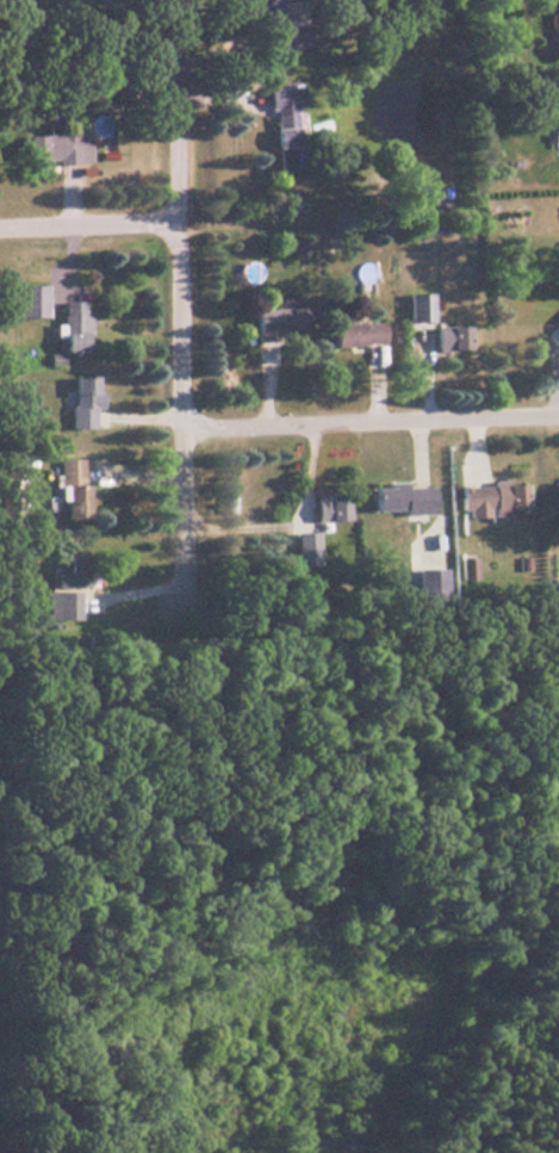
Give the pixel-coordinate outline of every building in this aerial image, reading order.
[(282,18),(281,0),(255,0),(256,19),(282,18)] [(302,30),(278,30),(278,49),(302,49),(302,30)] [(265,88),(269,148),(297,147),(294,109),(300,107),(298,87),(265,88)] [(86,135),(20,135),(20,163),(86,163),(86,135)] [(43,317),(43,285),(7,285),(7,317),(43,317)] [(406,292),(406,323),(431,323),(431,292),(406,292)] [(83,303),(60,303),(60,351),(83,351),(83,303)] [(250,309),(250,340),(287,340),(287,309),(250,309)] [(383,322),(324,323),(324,347),(383,346),(383,322)] [(466,326),(433,326),(433,349),(466,349),(466,326)] [(68,429),(89,429),(89,409),(93,409),(93,377),(68,377),(68,429)] [(82,459),(58,459),(58,520),(82,519),(82,459)] [(456,486),(458,509),(466,509),(466,516),(504,516),(504,507),(521,507),(521,482),(487,482),(487,486),(456,486)] [(369,484),(369,513),(429,513),(429,484),(369,484)] [(311,495),(311,520),(335,520),(335,495),(311,495)] [(60,587),(82,587),(82,556),(60,556),(60,587)]
